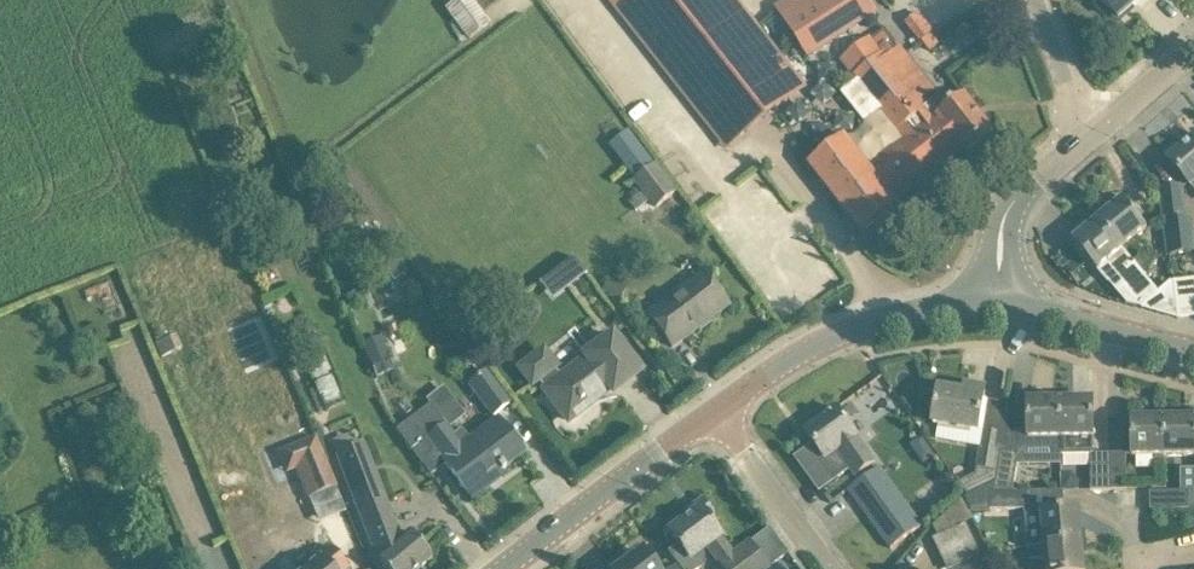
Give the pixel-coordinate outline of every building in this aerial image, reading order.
[(801,83),(736,0),(611,0),(723,143),(759,115),(801,83)] [(866,0),(791,0),(777,9),(808,58),(813,54),(875,15),(866,0)] [(1119,20),(1142,0),(1102,0),(1119,20)] [(476,10),(458,24),(469,39),(488,25),(476,10)] [(918,14),(906,24),(920,42),(932,32),(918,14)] [(868,123),(880,113),(896,134),(898,132),(903,139),(866,166),(844,138),(810,165),(863,233),(897,206),(895,203),(963,150),(966,153),(993,132),(964,95),(938,115),(930,105),(927,108),(924,103),(935,95),(900,49),(889,58),(884,53),(882,55),(870,39),(842,61),(854,76),(852,78),(857,84),(845,94),(868,123)] [(1191,185),(1193,188),(1193,138),(1168,161),(1190,186),(1191,185)] [(647,154),(644,151),(625,164),(643,191),(630,202),(637,211),(650,201),(655,208),(678,193),(658,164),(656,166),(648,154),(647,154)] [(1181,188),(1162,190),(1169,255),(1193,252),(1193,245),(1191,222),(1185,222),(1181,188)] [(1122,200),(1098,220),(1123,251),(1147,230),(1122,200)] [(1098,220),(1073,241),(1098,271),(1105,265),(1106,264),(1125,287),(1124,289),(1140,308),(1142,309),(1143,309),(1160,295),(1143,274),(1135,264),(1123,251),(1098,220)] [(247,238),(238,242),(244,258),(254,255),(247,238)] [(1135,264),(1143,274),(1158,262),(1149,252),(1135,264)] [(574,256),(555,270),(568,288),(587,274),(574,256)] [(672,348),(727,306),(703,274),(648,316),(672,348)] [(1174,282),(1173,281),(1173,283),(1178,319),(1193,317),(1193,280),(1174,282)] [(174,336),(152,346),(157,359),(180,349),(174,336)] [(545,392),(553,403),(568,422),(587,408),(585,404),(608,387),(613,393),(639,373),(625,354),(612,337),(585,357),(587,359),(561,379),(556,372),(561,369),(545,347),(515,369),(531,391),(540,384),(545,391),(545,392)] [(313,385),(334,376),(318,340),(312,342),(297,349),(313,385)] [(387,356),(369,363),(375,378),(393,370),(387,356)] [(493,417),(510,404),(486,372),(468,385),(493,417)] [(979,432),(985,391),(965,388),(964,394),(939,391),(933,425),(979,432)] [(317,412),(324,409),(315,389),(309,392),(317,412)] [(1094,455),(1094,400),(1061,401),(1061,452),(1061,455),(1091,455),(1094,455)] [(1019,452),(1061,452),(1061,401),(1028,401),(1028,419),(1019,419),(1019,452)] [(506,470),(504,469),(523,455),(508,435),(497,420),(470,441),(463,432),(459,431),(452,436),(430,406),(420,414),(396,431),(416,457),(430,476),(436,472),(434,469),(443,462),(472,500),(490,486),(486,480),(496,472),(498,474),(500,472),(501,474),(503,472),(506,470)] [(838,410),(806,433),(814,445),(796,459),(820,492),(849,470),(856,480),(877,464),(838,410)] [(1193,457),(1193,418),(1166,419),(1166,458),(1193,457)] [(1133,458),(1166,458),(1166,419),(1132,419),(1133,458)] [(999,473),(1002,454),(1005,437),(1003,436),(983,433),(980,449),(977,469),(980,470),(999,473)] [(377,560),(384,568),(420,568),(432,559),(416,541),(409,532),(401,539),(365,445),(353,450),(337,456),(377,560)] [(1021,454),(1002,454),(999,473),(997,483),(995,495),(1013,494),(1015,486),(1018,467),(1021,454)] [(1110,492),(1127,492),(1127,454),(1110,455),(1110,492)] [(1094,455),(1091,455),(1091,492),(1110,492),(1110,455),(1094,455)] [(325,486),(310,491),(325,525),(347,511),(330,464),(320,469),(325,486)] [(880,468),(868,476),(848,491),(891,549),(922,527),(880,468)] [(1150,511),(1187,510),(1186,492),(1150,493),(1150,511)] [(991,511),(1028,510),(1028,494),(1013,494),(995,495),(991,495),(991,511)] [(984,556),(968,523),(978,518),(964,498),(933,526),(938,538),(934,540),(942,555),(948,568),(953,568),(984,556)] [(706,519),(712,515),(702,501),(686,513),(689,517),(668,532),(678,545),(668,552),(680,568),(699,568),(701,568),(702,566),(704,564),(704,562),(705,560),(705,558),(705,556),(704,554),(704,552),(702,550),(707,546),(724,568),(767,568),(768,568),(749,543),(733,555),(706,519)] [(231,534),(256,528),(250,504),(226,510),(231,534)] [(1042,514),(1026,516),(1029,548),(1083,543),(1082,531),(1080,510),(1056,513),(1042,514)] [(1029,548),(1030,561),(1046,560),(1047,568),(1086,568),(1084,555),(1083,543),(1029,548)] [(355,568),(337,547),(324,558),(325,560),(315,568),(355,568)] [(619,568),(654,568),(641,552),(619,568)]
